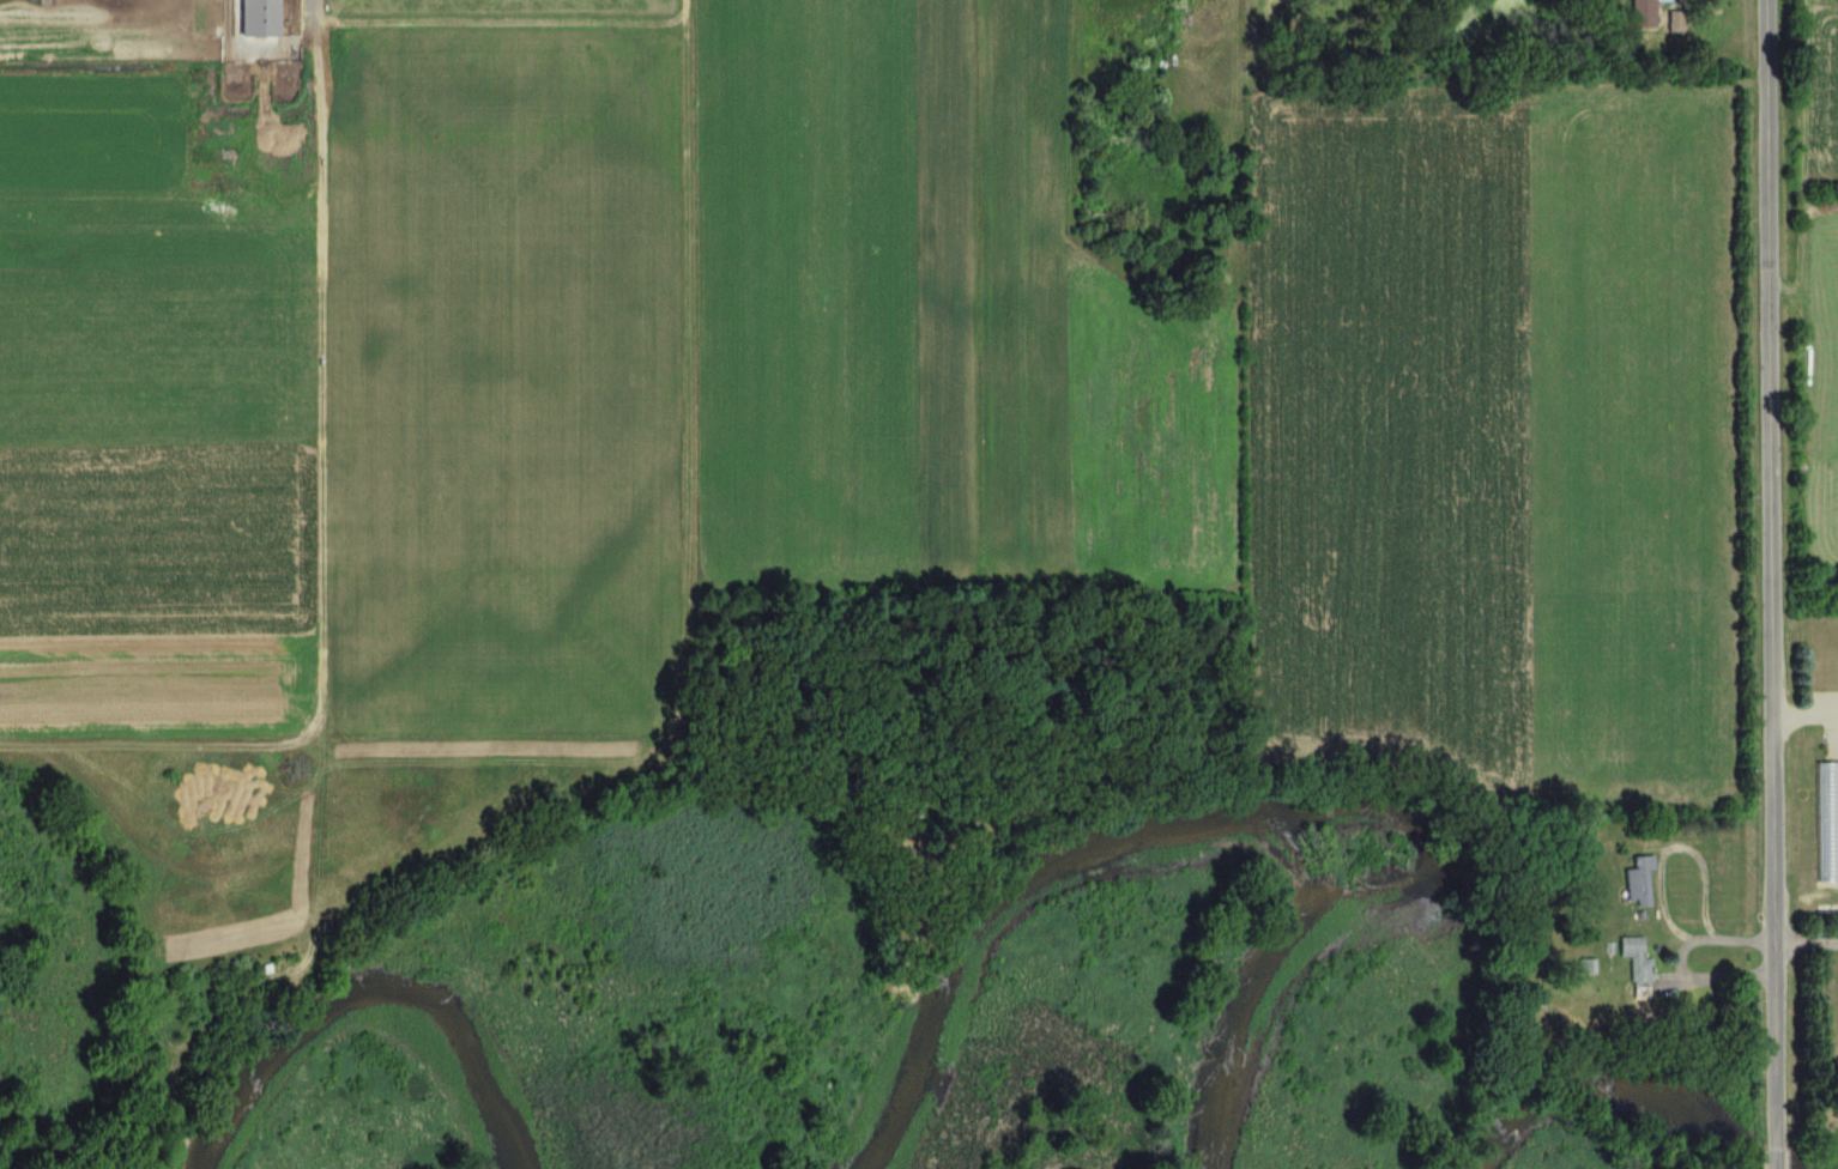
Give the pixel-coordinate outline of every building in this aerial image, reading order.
[(1628,29),(1653,29),(1653,0),(1628,0),(1628,29)] [(1679,31),(1679,14),(1667,14),(1667,31),(1679,31)] [(1837,884),(1837,765),(1811,765),(1812,884),(1837,884)] [(1645,858),(1627,859),(1628,871),(1621,871),(1623,909),(1647,908),(1645,858)] [(1625,959),(1625,989),(1647,989),(1647,960),(1639,960),(1639,939),(1614,939),(1614,959),(1625,959)]
